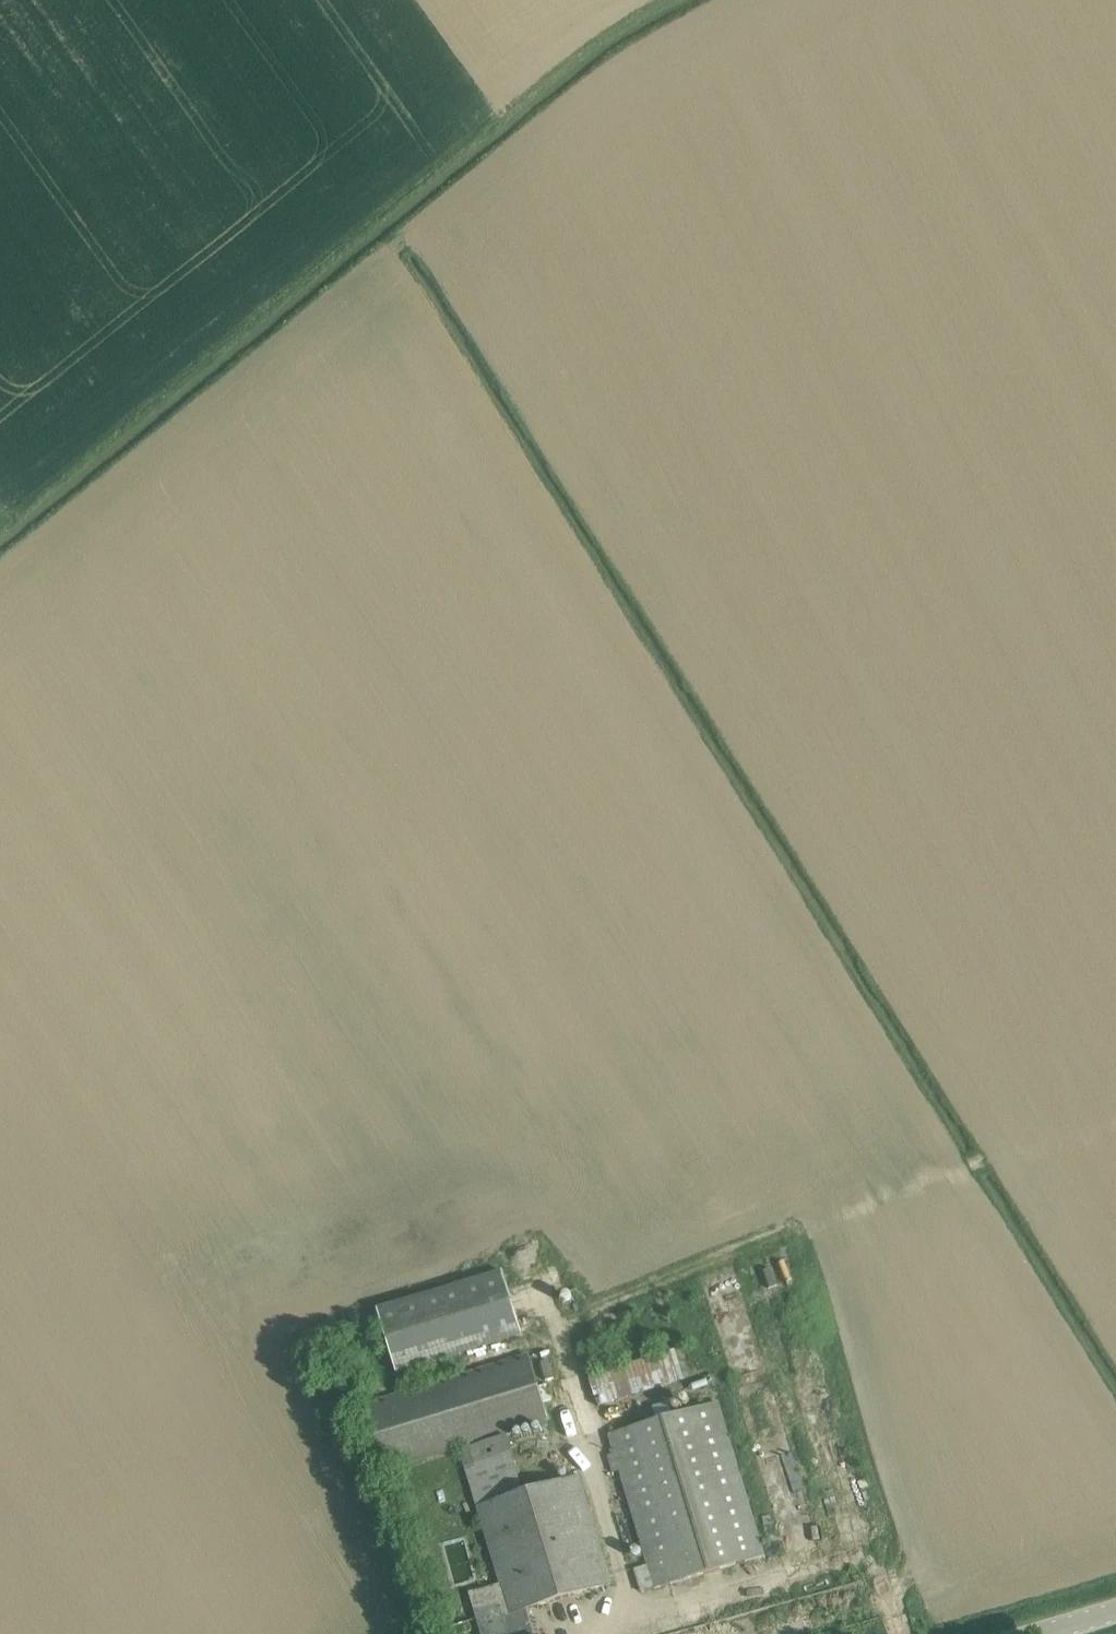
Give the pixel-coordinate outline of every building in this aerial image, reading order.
[(522,1334),(504,1273),(503,1270),(379,1308),(398,1372),(522,1334)] [(585,1369),(596,1408),(684,1382),(672,1343),(585,1369)] [(529,1353),(364,1403),(385,1470),(549,1419),(529,1353)] [(763,1556),(757,1535),(717,1401),(610,1433),(649,1564),(635,1569),(642,1592),(763,1556)] [(460,1449),(510,1614),(527,1608),(610,1583),(578,1477),(525,1492),(508,1435),(460,1449)] [(510,1614),(502,1616),(498,1602),(473,1610),(480,1633),(535,1633),(527,1608),(510,1614)]
